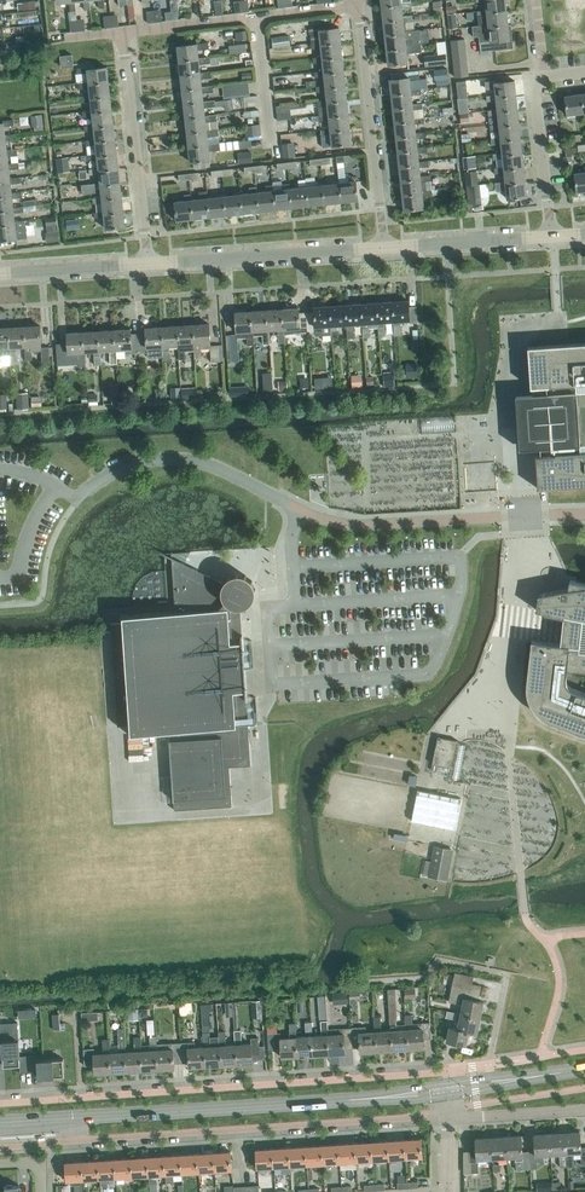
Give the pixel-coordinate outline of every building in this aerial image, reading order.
[(73,0),(57,0),(57,3),(70,1),(71,12),(77,11),(75,1),(73,1),(73,0)] [(119,5),(127,4),(128,13),(129,19),(134,18),(133,4),(135,4),(134,0),(118,0),(119,5)] [(236,10),(249,8),(248,0),(235,0),(236,10)] [(506,0),(471,0),(471,3),(486,1),(487,10),(488,12),(507,10),(506,0)] [(24,10),(36,9),(35,1),(23,2),(24,10)] [(412,6),(411,1),(401,2),(401,4),(382,6),(383,21),(403,19),(403,16),(402,7),(412,6)] [(434,13),(441,12),(440,1),(432,2),(434,13)] [(146,9),(148,20),(161,18),(160,7),(146,9)] [(508,24),(507,10),(488,12),(487,10),(478,11),(479,25),(489,24),(489,27),(508,24)] [(128,13),(120,14),(121,23),(129,22),(129,19),(128,13)] [(403,22),(413,21),(413,15),(403,16),(403,19),(383,21),(385,35),(405,33),(404,30),(403,22)] [(449,29),(457,28),(456,21),(448,22),(449,29)] [(511,24),(508,25),(508,24),(489,27),(489,24),(479,25),(473,26),(474,37),(480,36),(480,42),(490,41),(491,50),(514,48),(511,24)] [(310,34),(311,43),(321,42),(321,44),(341,42),(339,27),(333,28),(327,29),(320,29),(320,27),(309,28),(310,34)] [(405,33),(385,35),(387,50),(406,47),(406,45),(421,43),(419,29),(414,29),(404,30),(405,33)] [(247,31),(236,33),(237,40),(248,39),(247,31)] [(273,47),(291,45),(289,35),(272,37),(273,47)] [(465,45),(464,38),(451,40),(452,47),(465,45)] [(199,58),(198,50),(209,48),(209,42),(178,45),(179,60),(199,58)] [(342,57),(341,42),(321,44),(321,42),(311,43),(312,49),(322,47),(323,56),(323,59),(342,57)] [(247,52),(246,43),(229,45),(230,54),(247,52)] [(421,43),(406,45),(406,47),(387,50),(388,64),(408,62),(407,53),(422,51),(421,43)] [(466,53),(465,45),(452,47),(452,54),(466,53)] [(447,64),(446,53),(424,55),(425,66),(447,64)] [(467,60),(466,53),(452,54),(453,62),(467,60)] [(62,67),(73,65),(72,54),(60,56),(62,67)] [(200,72),(200,64),(211,63),(210,57),(210,56),(199,58),(179,60),(181,74),(200,72)] [(344,71),(342,57),(323,59),(323,56),(313,57),(313,63),(323,62),(324,71),(324,73),(344,71)] [(467,68),(467,60),(453,62),(454,69),(467,68)] [(88,72),(89,81),(89,84),(109,81),(107,67),(88,69),(88,67),(77,68),(78,73),(88,72)] [(448,84),(447,68),(435,69),(436,80),(439,80),(439,85),(448,84)] [(468,75),(467,68),(454,69),(455,77),(468,75)] [(202,86),(201,78),(212,77),(212,71),(200,72),(181,74),(182,89),(202,87),(202,86)] [(346,85),(344,71),(324,73),(324,71),(314,72),(315,77),(325,76),(326,85),(326,88),(346,85)] [(421,88),(420,79),(419,74),(409,75),(409,77),(390,79),(391,94),(411,92),(411,89),(421,88)] [(468,97),(466,80),(456,82),(458,98),(468,97)] [(495,86),(496,94),(497,97),(516,95),(515,80),(496,82),(495,80),(485,81),(486,87),(495,86)] [(110,96),(109,81),(89,84),(89,81),(79,82),(80,88),(90,87),(91,96),(91,98),(110,96)] [(60,95),(58,85),(48,86),(49,96),(60,95)] [(204,101),(203,93),(214,92),(213,85),(202,86),(202,87),(182,89),(184,103),(204,101)] [(250,95),(249,85),(231,87),(232,97),(250,95)] [(328,102),(347,100),(346,85),(326,88),(326,85),(316,86),(316,92),(326,91),(327,99),(328,102)] [(442,87),(443,97),(451,96),(450,86),(442,87)] [(421,94),(421,88),(411,89),(411,92),(391,94),(393,108),(413,106),(412,104),(411,95),(421,94)] [(584,112),(582,93),(565,96),(568,118),(575,117),(575,113),(584,112)] [(518,109),(516,95),(497,97),(496,94),(487,96),(487,101),(497,100),(498,109),(498,111),(518,109)] [(112,110),(110,96),(91,98),(91,96),(81,97),(81,102),(91,101),(92,110),(93,113),(112,110)] [(349,114),(347,100),(328,102),(327,99),(317,101),(318,106),(328,105),(329,114),(329,116),(349,114)] [(205,116),(205,115),(204,107),(216,106),(216,108),(223,107),(222,100),(215,101),(215,100),(204,101),(184,103),(186,118),(205,116)] [(422,103),(412,104),(413,106),(393,108),(395,123),(414,121),(414,118),(413,109),(423,108),(422,103)] [(469,112),(468,105),(459,106),(459,113),(469,112)] [(452,108),(442,109),(442,116),(453,115),(452,108)] [(519,124),(518,109),(498,111),(498,109),(488,110),(489,116),(499,115),(500,123),(500,126),(519,124)] [(114,125),(112,110),(93,113),(92,110),(82,111),(83,117),(93,116),(94,124),(94,127),(114,125)] [(460,114),(460,122),(468,121),(467,113),(460,114)] [(44,125),(42,114),(31,115),(32,127),(44,125)] [(218,129),(217,121),(217,114),(205,115),(205,116),(186,118),(187,132),(207,130),(218,129)] [(350,129),(349,114),(329,116),(329,114),(319,115),(319,116),(320,121),(330,120),(331,128),(331,131),(350,129)] [(424,117),(414,118),(414,121),(395,123),(396,137),(416,135),(416,132),(415,124),(424,123),(424,117)] [(6,137),(5,135),(4,126),(14,125),(13,119),(3,120),(3,122),(0,123),(0,138),(6,137)] [(521,138),(519,124),(500,126),(500,123),(490,124),(490,130),(500,129),(501,138),(502,140),(521,138)] [(115,139),(114,125),(94,127),(94,124),(84,126),(85,131),(95,130),(96,139),(96,141),(115,139)] [(262,139),(260,125),(244,126),(245,136),(251,136),(251,140),(262,139)] [(352,143),(350,129),(331,131),(331,128),(321,129),(321,135),(331,134),(332,146),(352,143)] [(220,134),(219,134),(218,129),(207,130),(187,132),(189,147),(209,145),(208,144),(220,143),(221,143),(221,140),(220,134)] [(425,131),(416,132),(416,135),(396,137),(398,152),(417,149),(417,147),(416,138),(426,137),(425,131)] [(5,135),(6,137),(0,138),(0,153),(7,152),(7,148),(6,140),(16,139),(15,134),(5,135)] [(470,141),(470,134),(461,134),(462,142),(470,141)] [(522,153),(521,138),(502,140),(501,138),(492,139),(492,145),(502,144),(503,152),(503,155),(522,153)] [(117,154),(115,139),(96,141),(96,139),(86,140),(86,146),(96,144),(97,153),(98,156),(117,154)] [(248,140),(238,141),(239,149),(249,147),(248,140)] [(221,143),(220,143),(221,149),(221,151),(239,149),(238,141),(221,143)] [(296,156),(294,142),(282,144),(283,158),(296,156)] [(210,160),(209,151),(221,149),(220,143),(208,144),(209,145),(189,147),(191,162),(210,160)] [(24,146),(7,148),(7,152),(0,153),(0,168),(9,167),(8,164),(7,155),(25,153),(24,146)] [(418,153),(428,151),(427,146),(417,147),(417,149),(398,152),(399,166),(419,164),(419,161),(418,153)] [(579,151),(578,146),(566,148),(567,157),(579,156),(579,151)] [(251,151),(237,153),(238,163),(240,163),(252,161),(251,151)] [(524,167),(522,153),(503,155),(503,152),(493,153),(494,159),(504,158),(505,167),(505,169),(524,167)] [(119,168),(117,154),(98,156),(97,153),(87,154),(88,160),(98,159),(99,168),(99,170),(119,168)] [(475,156),(463,157),(464,164),(465,169),(476,168),(475,156)] [(56,158),(57,167),(70,166),(69,157),(56,158)] [(401,180),(421,178),(420,176),(419,167),(429,166),(429,161),(429,160),(419,161),(419,164),(399,166),(401,180)] [(0,168),(0,182),(10,181),(10,178),(9,170),(19,169),(18,163),(8,164),(9,167),(0,168)] [(526,181),(524,167),(505,169),(505,167),(495,168),(495,173),(500,173),(500,176),(506,175),(506,181),(507,184),(526,181)] [(120,182),(119,168),(99,170),(99,168),(89,169),(90,174),(100,173),(101,182),(101,185),(120,182)] [(478,184),(477,170),(465,171),(467,186),(480,184),(478,184)] [(575,173),(577,191),(584,191),(584,171),(575,173)] [(431,180),(430,175),(420,176),(421,178),(401,180),(403,195),(422,193),(422,190),(432,189),(431,180)] [(356,181),(355,176),(348,177),(349,181),(339,182),(342,201),(358,199),(356,181)] [(20,177),(10,178),(10,181),(0,182),(0,196),(12,195),(12,192),(11,184),(21,182),(20,177)] [(322,179),(315,180),(314,177),(306,178),(307,186),(309,205),(325,203),(323,184),(322,179)] [(527,196),(526,181),(507,184),(506,181),(496,182),(497,190),(507,189),(508,198),(527,196)] [(122,197),(120,182),(101,185),(101,182),(82,184),(83,194),(96,192),(95,188),(101,188),(102,197),(102,199),(122,197)] [(342,201),(339,182),(323,184),(325,203),(342,201)] [(274,190),(273,184),(266,185),(266,191),(257,192),(259,211),(276,209),(274,190)] [(482,202),(480,184),(467,186),(468,204),(482,202)] [(309,205),(307,186),(290,188),(292,207),(309,205)] [(290,188),(274,190),(276,209),(292,207),(290,188)] [(422,196),(432,195),(432,189),(422,190),(422,193),(403,195),(404,210),(424,208),(422,196)] [(208,198),(207,190),(198,191),(199,199),(192,199),(191,199),(194,218),(210,216),(208,198)] [(12,192),(12,195),(0,196),(0,211),(14,209),(13,207),(12,198),(22,197),(22,191),(12,192)] [(259,211),(257,192),(241,194),(243,213),(259,211)] [(191,199),(192,199),(191,194),(184,194),(184,200),(175,201),(177,220),(194,218),(191,199)] [(243,213),(241,194),(224,196),(226,214),(243,213)] [(224,196),(208,198),(210,216),(226,214),(224,196)] [(124,211),(122,197),(102,199),(102,197),(92,198),(93,203),(103,202),(104,211),(104,213),(124,211)] [(24,211),(23,206),(13,207),(14,209),(0,211),(0,226),(15,224),(15,221),(14,212),(24,211)] [(125,226),(124,211),(104,213),(104,211),(94,212),(94,213),(85,214),(86,219),(104,217),(106,228),(125,226)] [(57,216),(47,218),(48,232),(46,233),(47,242),(60,240),(59,231),(57,216)] [(15,221),(15,224),(0,226),(0,241),(17,239),(16,227),(25,226),(25,220),(15,221)] [(74,220),(66,220),(67,229),(75,228),(74,220)] [(408,300),(392,301),(394,321),(395,335),(401,334),(400,320),(410,320),(410,323),(418,322),(417,306),(409,306),(408,300)] [(394,321),(392,301),(377,303),(378,322),(378,328),(379,336),(386,335),(385,321),(394,321)] [(378,322),(377,303),(361,304),(362,323),(363,337),(370,337),(369,328),(378,328),(378,322)] [(362,323),(361,304),(345,305),(347,324),(347,338),(354,338),(353,323),(362,323)] [(347,324),(345,305),(330,306),(331,325),(331,335),(332,339),(338,339),(337,325),(347,324)] [(331,325),(330,306),(314,307),(314,311),(307,312),(308,332),(315,332),(315,336),(331,335),(331,325)] [(308,332),(307,312),(299,313),(298,308),(283,309),(284,328),(285,334),(308,332)] [(284,328),(283,309),(267,310),(268,329),(269,329),(278,329),(279,343),(285,342),(285,334),(284,328)] [(268,329),(267,310),(251,311),(253,330),(253,335),(262,335),(263,344),(270,343),(269,329),(268,329)] [(253,330),(251,311),(235,312),(237,331),(246,331),(247,345),(254,345),(253,335),(253,330)] [(209,324),(193,325),(194,344),(195,358),(202,358),(201,349),(210,348),(211,362),(219,361),(218,347),(218,345),(211,345),(209,324)] [(41,347),(40,325),(24,326),(25,346),(26,360),(33,359),(32,351),(41,350),(42,363),(50,363),(49,347),(41,347)] [(194,344),(193,325),(177,326),(179,345),(179,359),(186,359),(185,345),(194,344)] [(25,346),(24,326),(8,327),(10,347),(9,347),(10,361),(17,360),(16,346),(25,346)] [(179,345),(177,326),(162,327),(163,346),(163,356),(164,360),(171,360),(170,346),(179,345)] [(8,327),(0,328),(0,362),(1,362),(0,347),(9,347),(10,347),(8,327)] [(163,346),(162,327),(146,328),(146,333),(139,333),(140,353),(148,353),(149,358),(162,357),(162,356),(163,356),(163,346)] [(140,353),(139,333),(131,334),(131,329),(115,330),(116,349),(125,349),(125,354),(140,353)] [(116,349),(115,330),(99,331),(100,350),(101,350),(110,350),(111,364),(117,363),(116,349)] [(100,350),(99,331),(83,332),(85,351),(94,351),(95,365),(102,364),(101,350),(100,350)] [(85,351),(83,332),(67,333),(69,352),(78,352),(79,366),(86,365),(85,351)] [(239,360),(237,334),(226,335),(227,361),(239,360)] [(528,346),(531,387),(533,387),(533,394),(516,395),(520,448),(537,447),(537,454),(535,455),(536,455),(538,487),(537,488),(538,488),(550,488),(584,485),(584,343),(528,346)] [(70,371),(69,355),(61,355),(62,371),(70,371)] [(419,377),(419,363),(407,363),(407,378),(419,377)] [(392,385),(391,372),(382,372),(383,386),(392,385)] [(330,386),(330,374),(318,375),(319,387),(330,386)] [(361,379),(358,375),(350,375),(351,388),(362,387),(361,379)] [(287,382),(279,382),(279,391),(287,391),(287,382)] [(229,387),(230,396),(238,395),(237,386),(229,387)] [(197,398),(196,387),(181,388),(182,399),(197,398)] [(180,388),(171,388),(171,398),(181,397),(180,388)] [(164,389),(156,389),(157,400),(165,400),(164,389)] [(29,408),(28,392),(16,393),(17,409),(29,408)] [(120,402),(119,394),(111,395),(112,403),(120,402)] [(247,700),(242,634),(240,608),(240,607),(247,605),(248,604),(253,599),(254,597),(255,590),(255,588),(253,582),(252,580),(247,576),(245,575),(238,574),(236,574),(230,576),(228,577),(223,582),(223,583),(160,551),(159,552),(172,558),(175,612),(120,616),(120,617),(121,617),(121,623),(111,623),(118,726),(128,725),(129,733),(128,733),(128,734),(169,731),(169,740),(173,800),(174,800),(174,810),(232,806),(229,766),(251,765),(247,700)] [(570,580),(569,588),(559,590),(548,592),(539,595),(536,610),(544,611),(543,613),(564,617),(564,615),(566,616),(584,619),(584,583),(570,580)] [(566,616),(563,644),(532,640),(527,683),(527,686),(527,689),(527,690),(527,693),(528,695),(528,698),(529,699),(530,702),(531,704),(532,706),(533,707),(535,710),(536,712),(538,714),(540,715),(543,717),(544,718),(546,719),(549,721),(550,721),(584,734),(584,619),(566,616)] [(432,764),(453,768),(458,740),(438,736),(432,764)] [(415,785),(417,776),(410,774),(408,784),(415,785)] [(455,829),(461,798),(418,789),(412,821),(455,829)] [(394,832),(393,837),(407,840),(408,834),(394,832)] [(447,880),(453,849),(434,845),(428,876),(447,880)] [(479,996),(481,985),(472,983),(474,976),(455,972),(449,1001),(463,1004),(461,1013),(480,1017),(483,1002),(477,1000),(478,995),(479,996)] [(318,1005),(326,1004),(325,995),(318,995),(318,1005)] [(262,1009),(262,1000),(252,1000),(253,1009),(262,1009)] [(201,1003),(201,1011),(209,1010),(212,1010),(212,1003),(201,1003)] [(477,1033),(480,1017),(461,1013),(447,1010),(446,1017),(460,1020),(458,1029),(452,1028),(449,1041),(466,1044),(468,1031),(477,1033)] [(98,1020),(98,1011),(82,1012),(82,1021),(98,1020)] [(405,1015),(406,1029),(408,1048),(424,1047),(423,1039),(431,1038),(430,1022),(422,1022),(422,1028),(413,1029),(412,1014),(405,1015)] [(406,1029),(397,1030),(396,1016),(389,1016),(390,1030),(391,1030),(392,1049),(408,1048),(406,1029)] [(391,1030),(390,1030),(381,1031),(380,1017),(374,1017),(375,1031),(376,1051),(392,1049),(391,1030)] [(328,1034),(328,1029),(327,1020),(321,1021),(322,1035),(313,1036),(312,1036),(314,1055),(329,1054),(328,1035),(328,1034)] [(312,1036),(313,1036),(312,1021),(305,1022),(306,1036),(297,1037),(298,1056),(314,1055),(312,1036)] [(20,1056),(19,1040),(17,1022),(0,1023),(0,1025),(1,1025),(4,1066),(20,1065),(20,1072),(23,1072),(23,1071),(39,1070),(39,1077),(64,1075),(63,1058),(44,1060),(44,1054),(20,1056)] [(297,1037),(296,1023),(289,1023),(290,1037),(281,1038),(280,1032),(277,1032),(268,1033),(269,1049),(281,1048),(282,1057),(298,1056),(297,1037)] [(375,1031),(366,1032),(366,1026),(351,1027),(353,1048),(360,1047),(360,1052),(376,1051),(375,1031)] [(353,1048),(351,1027),(336,1028),(328,1029),(328,1034),(328,1035),(329,1054),(345,1053),(345,1048),(353,1048)] [(110,1053),(111,1072),(127,1071),(125,1052),(126,1052),(124,1029),(118,1029),(119,1052),(110,1053)] [(242,1044),(241,1030),(234,1031),(235,1045),(237,1064),(253,1063),(252,1054),(260,1054),(259,1037),(251,1038),(251,1044),(242,1044)] [(235,1045),(226,1045),(225,1031),(218,1032),(219,1046),(220,1046),(221,1065),(237,1064),(235,1045)] [(220,1046),(219,1046),(210,1046),(210,1032),(203,1033),(204,1047),(205,1066),(221,1065),(220,1046)] [(157,1050),(156,1036),(150,1036),(150,1045),(141,1045),(142,1050),(141,1051),(142,1070),(158,1069),(157,1050)] [(142,1050),(141,1045),(141,1037),(134,1037),(135,1051),(126,1052),(125,1052),(127,1071),(142,1070),(141,1051),(142,1050)] [(110,1053),(109,1039),(103,1039),(103,1053),(94,1054),(94,1048),(84,1049),(85,1065),(95,1065),(95,1073),(111,1072),(110,1053)] [(204,1047),(195,1047),(195,1042),(180,1043),(181,1063),(189,1062),(189,1067),(205,1066),(204,1047)] [(181,1063),(180,1043),(165,1044),(166,1049),(157,1050),(158,1069),(174,1068),(174,1063),(181,1063)] [(581,1147),(580,1131),(565,1132),(567,1166),(574,1166),(573,1153),(581,1152),(582,1165),(584,1165),(584,1147),(581,1147)] [(567,1166),(565,1132),(550,1133),(551,1154),(559,1153),(560,1168),(567,1168),(567,1166)] [(551,1154),(550,1133),(534,1134),(535,1150),(529,1151),(530,1169),(538,1168),(537,1161),(544,1161),(544,1155),(551,1154)] [(530,1169),(529,1151),(522,1151),(521,1135),(506,1136),(507,1157),(516,1156),(517,1170),(530,1169)] [(507,1157),(506,1136),(491,1137),(492,1158),(507,1157)] [(491,1137),(476,1138),(477,1146),(470,1146),(472,1174),(480,1173),(479,1159),(492,1158),(491,1137)] [(421,1138),(404,1139),(406,1158),(422,1157),(421,1138)] [(406,1158),(404,1139),(388,1140),(389,1159),(406,1158)] [(389,1159),(388,1140),(371,1141),(373,1160),(389,1159)] [(373,1160),(371,1141),(355,1142),(356,1161),(373,1160)] [(356,1161),(355,1142),(339,1143),(340,1162),(356,1161)] [(340,1162),(339,1143),(322,1145),(323,1163),(340,1162)] [(323,1163),(322,1145),(306,1146),(307,1164),(323,1163)] [(307,1164),(306,1146),(289,1147),(291,1166),(307,1164)] [(291,1166),(289,1147),(273,1148),(274,1167),(291,1166)] [(274,1167),(273,1148),(256,1149),(257,1168),(274,1167)] [(232,1169),(230,1151),(214,1152),(215,1171),(232,1169)] [(215,1171),(214,1152),(197,1153),(198,1172),(215,1171)] [(198,1172),(197,1153),(181,1154),(182,1173),(198,1172)] [(182,1173),(181,1154),(164,1155),(166,1174),(166,1182),(174,1182),(173,1173),(182,1173)] [(166,1174),(164,1155),(148,1156),(149,1175),(150,1175),(150,1176),(149,1177),(149,1184),(157,1183),(156,1175),(166,1174)] [(149,1175),(148,1156),(132,1157),(133,1176),(149,1175)] [(133,1176),(132,1157),(115,1158),(116,1177),(117,1177),(117,1181),(124,1181),(124,1177),(133,1176)] [(116,1177),(115,1158),(99,1160),(100,1178),(116,1177)] [(100,1178),(99,1160),(82,1161),(84,1179),(83,1179),(84,1184),(91,1184),(91,1179),(100,1178)] [(84,1179),(82,1161),(65,1162),(67,1181),(83,1179),(84,1179)] [(561,1189),(560,1180),(553,1181),(553,1190),(561,1189)]
